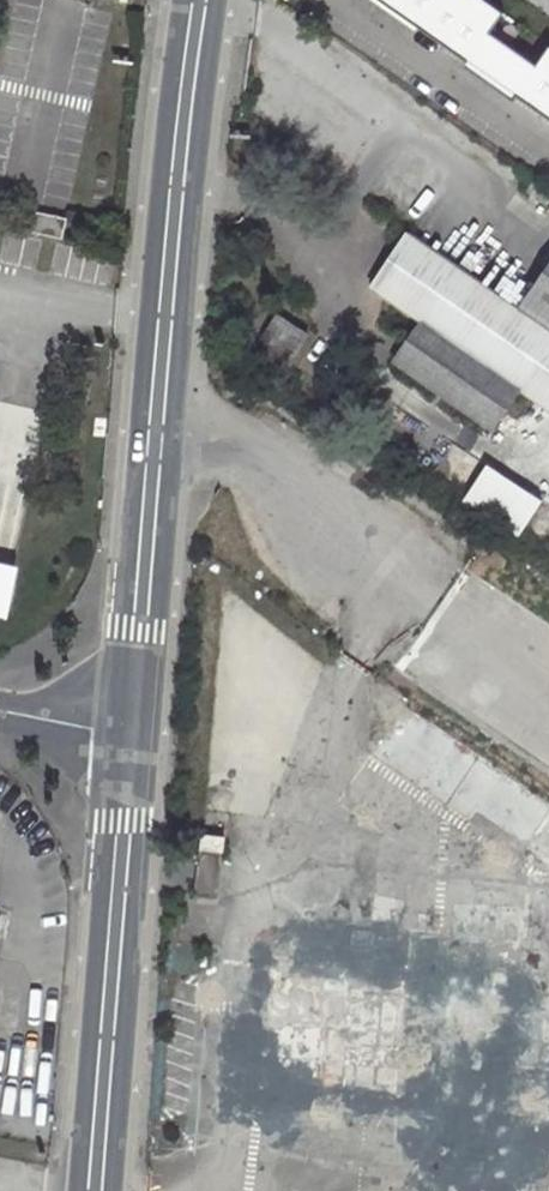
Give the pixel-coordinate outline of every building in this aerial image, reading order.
[(482,0),(381,0),(548,121),(548,44),(548,43),(533,66),(484,30),(497,11),(482,0)] [(548,12),(548,0),(533,0),(548,12)] [(63,241),(67,224),(31,216),(28,233),(63,241)] [(489,432),(523,386),(548,404),(548,329),(516,305),(407,231),(372,280),(420,315),(387,361),(489,432)] [(516,305),(548,329),(548,260),(516,305)] [(253,342),(287,366),(310,333),(276,310),(253,342)] [(482,466),(459,500),(513,537),(536,504),(482,466)] [(527,856),(548,821),(548,796),(406,705),(372,757),(527,856)] [(201,835),(194,894),(216,897),(222,837),(201,835)] [(306,957),(270,955),(264,1056),(251,1056),(249,1093),(407,1103),(416,966),(342,962),(343,949),(307,947),(306,957)] [(512,1158),(435,1158),(435,1190),(512,1190),(512,1158)]
